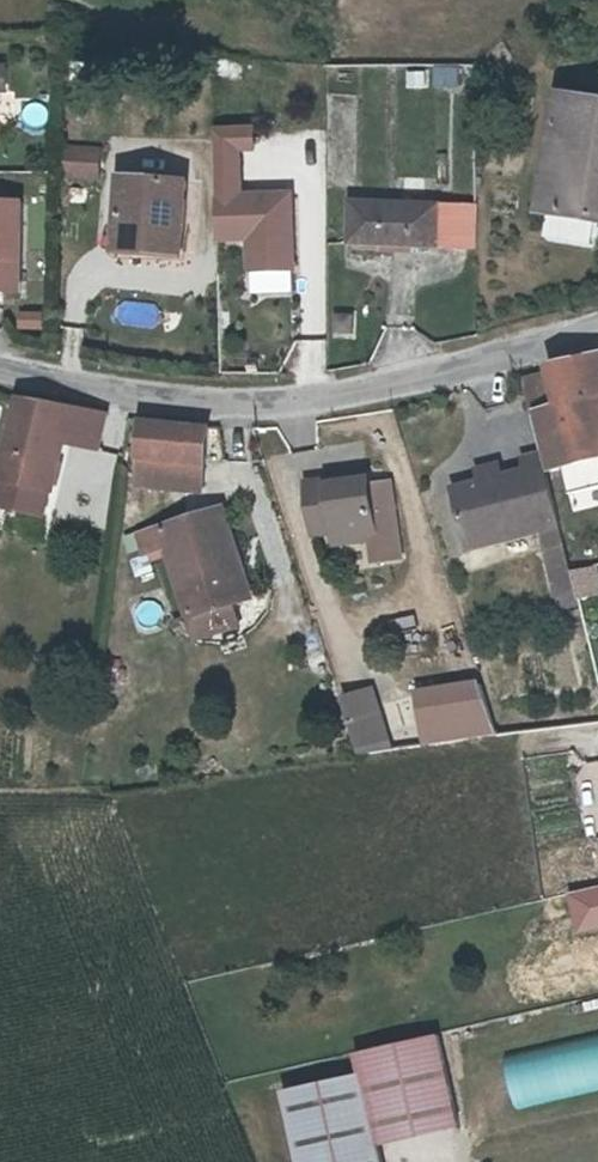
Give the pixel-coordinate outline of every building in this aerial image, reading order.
[(0,77),(0,106),(14,106),(14,77),(0,77)] [(433,77),(432,96),(456,98),(458,78),(433,77)] [(597,221),(597,103),(564,97),(564,102),(547,212),(597,221)] [(217,127),(220,245),(251,244),(253,296),(301,294),(298,189),(249,190),(247,152),(264,151),(263,125),(217,127)] [(101,151),(69,151),(69,176),(100,176),(101,151)] [(125,176),(125,253),(191,256),(194,179),(125,176)] [(357,200),(356,240),(385,241),(384,251),(415,253),(415,241),(479,245),(479,202),(357,200)] [(23,307),(25,215),(0,215),(0,307),(23,307)] [(22,330),(48,330),(48,310),(22,310),(22,330)] [(356,337),(357,313),(334,312),(334,337),(356,337)] [(557,408),(597,395),(597,353),(546,368),(548,375),(557,408)] [(535,414),(557,408),(548,375),(521,381),(530,416),(535,414)] [(535,414),(567,521),(577,519),(575,509),(580,507),(569,471),(597,462),(597,424),(597,419),(597,395),(557,408),(535,414)] [(0,495),(0,504),(49,515),(53,489),(54,490),(62,445),(64,431),(97,434),(102,412),(14,401),(1,481),(2,481),(0,495)] [(136,452),(206,459),(209,422),(140,416),(136,452)] [(64,431),(62,445),(95,449),(97,434),(64,431)] [(203,487),(206,459),(136,452),(134,479),(203,487)] [(454,498),(466,544),(538,528),(541,537),(561,532),(542,459),(523,465),(527,481),(502,487),(481,492),(454,498)] [(499,474),(478,479),(481,492),(502,487),(499,474)] [(315,541),(336,540),(338,548),(375,546),(373,526),(371,497),(370,490),(334,493),(333,488),(311,490),(315,541)] [(392,495),(371,497),(373,526),(394,525),(392,495)] [(192,621),(245,605),(235,573),(246,570),(228,514),(165,533),(192,621)] [(394,525),(373,526),(375,546),(377,574),(397,572),(394,525)] [(468,553),(541,537),(538,528),(466,544),(468,553)] [(567,556),(546,561),(556,602),(578,597),(571,573),(567,556)] [(255,602),(246,570),(235,573),(245,605),(255,602)] [(432,748),(500,732),(486,676),(419,692),(432,748)] [(374,701),(346,708),(360,758),(390,755),(374,701)] [(361,1056),(365,1077),(381,1151),(459,1135),(437,1038),(361,1056)] [(597,1090),(597,1038),(508,1059),(520,1109),(597,1090)] [(381,1151),(365,1077),(286,1093),(300,1161),(383,1161),(381,1151)]
